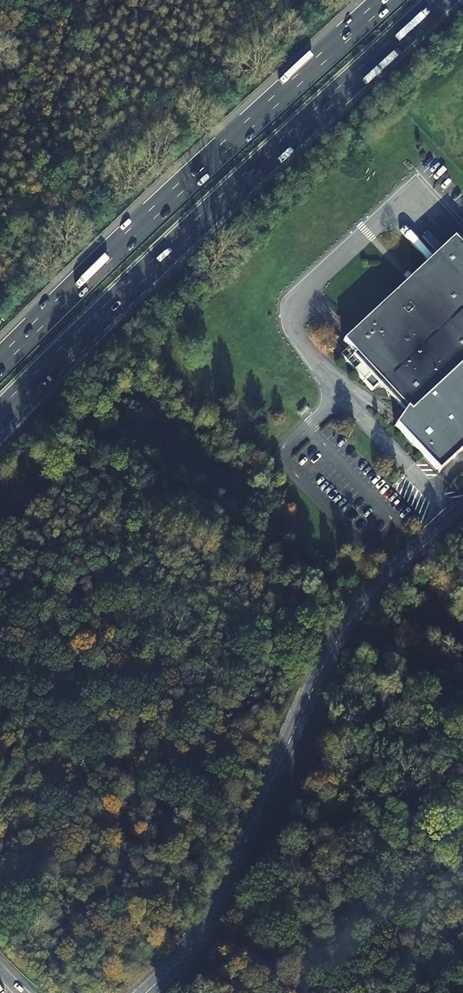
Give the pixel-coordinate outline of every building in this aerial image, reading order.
[(411,275),(406,279),(342,339),(347,345),(338,354),(370,388),(379,380),(407,409),(392,423),(437,472),(462,448),(462,246),(453,235),(411,275)]
